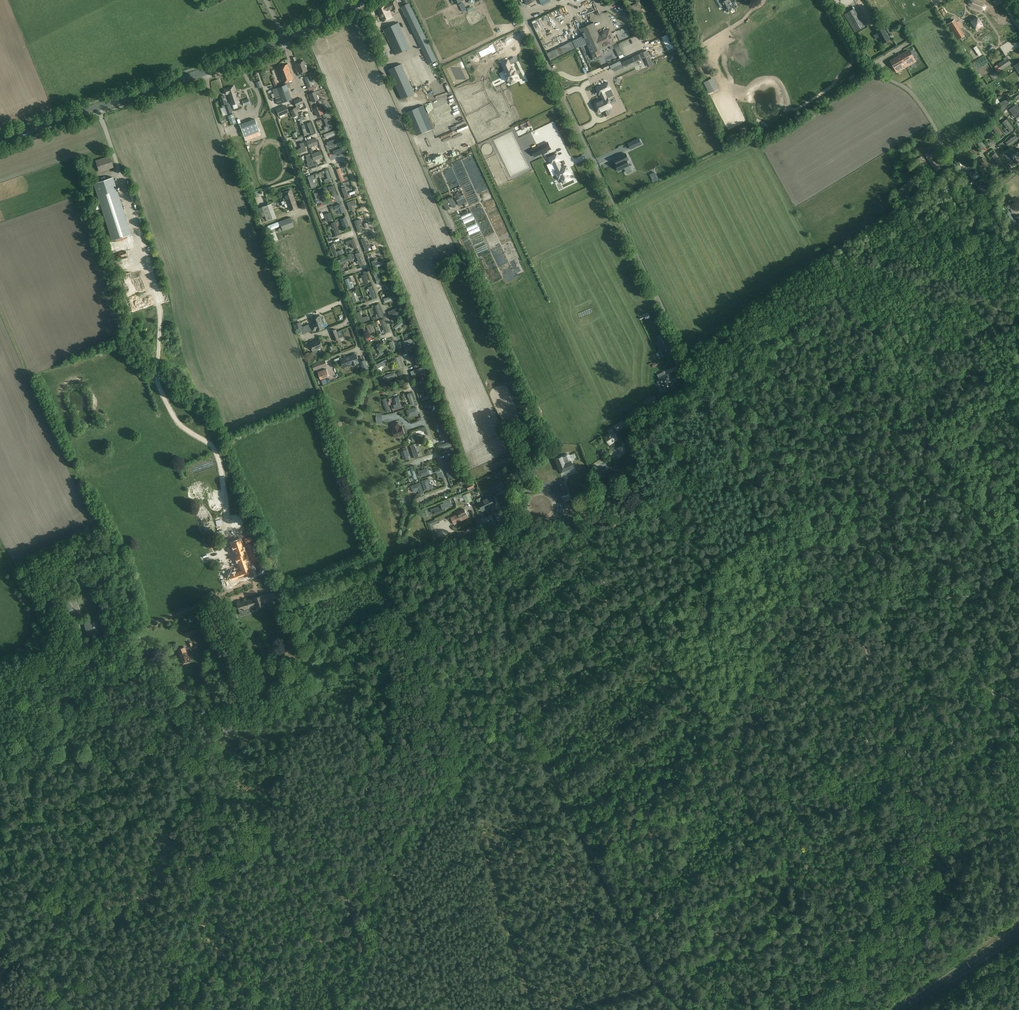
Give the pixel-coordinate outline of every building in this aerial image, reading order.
[(389,10),(392,9),(393,9),(394,12),(397,11),(397,9),(400,8),(397,0),(394,0),(390,2),(390,3),(387,4),(389,10)] [(726,11),(727,11),(727,12),(737,7),(734,2),(735,2),(734,0),(720,0),(726,11)] [(978,3),(992,9),(997,8),(998,5),(996,0),(976,0),(978,3)] [(436,60),(431,49),(409,3),(401,7),(415,36),(423,53),(429,64),(436,60)] [(389,10),(387,4),(386,4),(377,8),(382,22),(392,18),(389,10)] [(853,9),(844,14),(855,32),(863,27),(853,9)] [(478,15),(459,24),(462,30),(481,21),(478,15)] [(976,16),(970,20),(977,30),(983,27),(976,16)] [(562,18),(534,27),(534,31),(548,31),(557,27),(556,27),(564,24),(562,18)] [(947,24),(957,39),(963,35),(953,20),(947,24)] [(408,49),(409,49),(404,38),(397,23),(388,27),(383,30),(395,55),(408,49)] [(580,29),(589,50),(603,44),(598,34),(594,23),(580,29)] [(455,25),(428,36),(432,44),(458,33),(455,25)] [(890,39),(883,28),(876,32),(883,43),(890,39)] [(598,34),(603,44),(604,47),(609,45),(611,49),(614,48),(612,44),(615,43),(609,29),(598,34)] [(473,37),(436,51),(439,59),(476,45),(473,37)] [(495,51),(492,44),(488,46),(489,47),(478,52),(480,57),(481,57),(491,52),(492,53),(495,51)] [(601,54),(599,50),(604,47),(603,44),(589,50),(593,58),(601,54)] [(618,56),(623,54),(618,44),(614,46),(618,56)] [(660,48),(659,49),(657,46),(653,48),(656,55),(662,52),(660,48)] [(909,51),(900,56),(906,66),(915,61),(909,51)] [(972,63),(974,66),(986,58),(984,55),(972,63)] [(897,72),(906,66),(900,56),(891,61),(897,72)] [(1002,70),(1002,69),(1011,63),(1006,56),(1003,58),(1004,60),(998,64),(995,66),(998,72),(1002,70)] [(508,60),(502,63),(505,70),(504,71),(506,75),(505,75),(508,80),(511,84),(519,80),(517,76),(518,75),(515,71),(514,71),(512,67),(511,67),(508,60)] [(295,68),(296,71),(305,67),(303,61),(295,64),(296,68),(295,68)] [(695,63),(699,73),(704,71),(699,61),(695,63)] [(287,64),(281,67),(276,68),(282,83),(293,79),(287,64)] [(401,99),(415,93),(402,64),(388,70),(401,99)] [(307,71),(305,67),(296,71),(298,75),(301,73),(302,76),(310,73),(309,70),(307,71)] [(309,75),(304,77),(308,87),(313,86),(309,75)] [(712,78),(703,82),(709,93),(717,89),(712,78)] [(607,82),(596,87),(599,95),(600,94),(603,100),(595,104),(596,107),(595,107),(596,110),(597,110),(599,113),(604,110),(605,112),(604,112),(605,116),(609,114),(607,111),(606,111),(605,110),(612,107),(607,98),(613,95),(607,82)] [(292,99),(291,95),(286,84),(277,88),(279,95),(282,103),(292,99)] [(227,94),(230,100),(231,105),(239,102),(233,86),(226,89),(224,90),(226,94),(227,94)] [(433,105),(450,96),(447,89),(443,91),(429,97),(433,105)] [(309,94),(312,102),(318,100),(315,92),(309,94)] [(500,111),(521,102),(518,94),(496,103),(500,111)] [(228,103),(226,103),(223,95),(219,97),(222,107),(225,107),(227,114),(232,112),(228,103)] [(296,106),(303,103),(301,97),(294,101),(296,106)] [(1009,98),(999,103),(1001,107),(999,108),(1002,111),(1007,107),(1009,106),(1008,104),(1011,103),(1009,98)] [(276,109),(278,115),(279,116),(289,112),(286,105),(276,109)] [(433,128),(423,105),(407,112),(417,135),(433,128)] [(314,108),(316,116),(323,114),(320,106),(314,108)] [(233,114),(227,116),(231,125),(236,123),(233,114)] [(254,118),(239,124),(244,137),(259,131),(254,118)] [(1006,120),(1003,122),(1010,131),(1013,129),(1006,120)] [(995,124),(992,127),(999,136),(1002,133),(995,124)] [(923,137),(933,131),(930,126),(920,133),(923,137)] [(335,131),(324,135),(325,139),(337,134),(335,131)] [(988,131),(985,134),(991,142),(995,140),(988,131)] [(1015,136),(1006,142),(1009,146),(1018,139),(1015,136)] [(979,137),(975,140),(982,149),(985,147),(979,137)] [(307,141),(309,147),(318,144),(316,138),(307,141)] [(639,138),(628,143),(630,149),(642,144),(639,138)] [(299,149),(297,150),(299,154),(307,151),(304,142),(300,144),(301,148),(299,149)] [(534,157),(551,149),(548,143),(531,150),(534,157)] [(971,143),(967,146),(974,155),(977,153),(971,143)] [(1011,155),(1017,164),(1018,162),(1018,159),(1018,157),(1018,149),(1011,155)] [(962,150),(959,152),(965,161),(968,159),(962,150)] [(311,154),(314,160),(323,157),(320,151),(311,154)] [(924,154),(935,171),(940,168),(929,151),(924,154)] [(626,153),(614,159),(616,164),(615,164),(618,171),(629,166),(626,160),(628,159),(626,153)] [(996,153),(992,156),(999,165),(1002,162),(996,153)] [(424,155),(427,164),(433,161),(430,154),(427,155),(427,154),(424,155)] [(571,180),(568,174),(570,174),(567,166),(561,169),(558,161),(559,160),(557,154),(549,158),(551,164),(553,163),(558,173),(557,174),(559,179),(561,178),(563,183),(571,180)] [(110,155),(95,160),(99,172),(114,167),(110,155)] [(983,157),(979,160),(986,170),(990,167),(983,157)] [(349,160),(345,162),(348,171),(346,172),(346,174),(353,171),(349,160)] [(967,174),(971,180),(976,178),(975,175),(978,174),(975,169),(972,171),(967,174)] [(658,180),(655,172),(650,174),(653,182),(658,180)] [(348,177),(348,179),(351,178),(354,187),(358,185),(354,174),(348,177)] [(998,174),(989,180),(992,184),(1000,177),(998,174)] [(112,240),(131,234),(113,177),(93,183),(112,240)] [(912,178),(896,192),(900,196),(915,182),(912,178)] [(975,187),(979,194),(984,191),(983,189),(986,187),(983,183),(980,185),(980,184),(975,187)] [(334,185),(328,188),(330,192),(331,191),(334,197),(338,196),(334,185)] [(361,193),(360,189),(348,193),(350,197),(361,193)] [(291,190),(281,193),(284,200),(285,203),(294,200),(291,190)] [(464,195),(459,197),(458,196),(455,198),(459,205),(467,202),(464,195)] [(448,198),(452,208),(456,206),(452,196),(448,198)] [(364,201),(363,197),(351,201),(353,205),(364,201)] [(285,203),(284,204),(286,207),(288,206),(290,210),(297,207),(294,200),(285,203)] [(342,209),(340,202),(337,203),(336,202),(333,203),(334,211),(342,209)] [(261,207),(263,212),(273,208),(271,203),(261,207)] [(366,206),(355,210),(356,214),(367,210),(366,206)] [(273,208),(263,212),(267,221),(276,217),(273,208)] [(325,219),(332,217),(330,209),(323,211),(325,219)] [(1012,224),(1016,221),(1018,226),(1018,217),(1014,220),(1009,211),(1005,214),(1012,224)] [(368,213),(358,217),(359,221),(370,217),(368,213)] [(342,225),(348,223),(345,214),(339,216),(342,225)] [(294,226),(290,217),(279,221),(280,226),(282,231),(294,226)] [(269,230),(280,226),(279,221),(267,226),(269,230)] [(336,221),(332,222),(336,235),(340,234),(336,221)] [(363,234),(360,235),(364,249),(369,247),(367,241),(365,242),(363,234)] [(344,238),(346,243),(348,242),(350,246),(355,244),(352,235),(344,238)] [(334,244),(330,245),(334,257),(338,255),(344,253),(342,249),(337,251),(334,244)] [(354,250),(358,263),(362,261),(357,249),(354,250)] [(353,264),(352,260),(348,261),(347,255),(342,256),(344,262),(343,262),(344,266),(353,264)] [(382,256),(371,260),(373,265),(384,261),(382,256)] [(364,270),(359,272),(363,282),(368,280),(364,270)] [(394,291),(382,296),(384,300),(395,295),(394,291)] [(378,314),(382,313),(377,301),(373,302),(378,314)] [(360,311),(357,312),(361,322),(370,319),(368,315),(363,317),(360,311)] [(320,316),(313,319),(314,323),(311,325),(313,331),(316,330),(316,331),(325,328),(322,321),(323,320),(322,318),(321,316),(320,317),(320,316)] [(393,322),(395,326),(406,320),(403,316),(393,322)] [(384,318),(380,320),(385,333),(389,331),(384,318)] [(365,322),(368,330),(374,328),(370,320),(365,322)] [(340,339),(337,331),(336,329),(331,331),(335,341),(340,339)] [(661,346),(669,342),(664,332),(656,336),(661,346)] [(318,351),(317,349),(323,347),(320,339),(310,343),(313,351),(314,352),(315,353),(317,352),(318,351)] [(375,341),(379,352),(383,350),(379,339),(375,341)] [(660,355),(660,357),(665,355),(662,348),(657,350),(658,352),(660,355)] [(416,349),(407,352),(409,357),(412,356),(412,358),(418,356),(416,349)] [(391,355),(392,361),(395,361),(395,365),(400,364),(398,353),(391,355)] [(355,355),(342,359),(344,365),(352,362),(352,364),(358,362),(355,355)] [(326,369),(318,372),(321,379),(329,376),(326,369)] [(674,387),(673,387),(668,375),(668,374),(667,374),(667,375),(666,375),(664,372),(658,374),(660,378),(661,380),(658,382),(660,386),(663,384),(666,390),(666,391),(667,390),(673,387),(674,387)] [(655,395),(643,402),(646,407),(658,400),(655,395)] [(402,406),(398,396),(395,397),(397,403),(393,404),(395,409),(402,406)] [(436,409),(430,412),(431,415),(441,411),(438,403),(437,403),(434,404),(436,409)] [(406,410),(408,417),(419,413),(417,406),(406,410)] [(617,431),(626,425),(623,420),(614,426),(617,431)] [(405,434),(403,427),(400,428),(398,423),(393,425),(394,430),(393,431),(395,438),(405,434)] [(445,426),(439,428),(441,436),(443,435),(444,438),(448,437),(445,426)] [(612,428),(608,430),(610,433),(605,436),(610,443),(618,438),(612,428)] [(422,434),(412,437),(413,440),(418,438),(420,442),(424,441),(422,434)] [(439,450),(451,445),(450,441),(438,445),(439,450)] [(410,445),(415,458),(418,457),(414,444),(410,445)] [(568,469),(573,467),(568,454),(556,459),(563,474),(569,471),(568,469)] [(444,465),(448,478),(453,477),(448,464),(444,465)] [(607,466),(602,469),(601,468),(596,472),(602,480),(608,476),(607,475),(611,471),(607,466)] [(413,467),(409,469),(413,480),(417,478),(413,467)] [(427,467),(418,471),(420,477),(430,473),(427,467)] [(510,481),(513,486),(518,484),(512,473),(508,475),(510,478),(511,478),(512,480),(510,481)] [(429,478),(422,480),(425,490),(433,487),(432,483),(429,484),(429,482),(431,481),(429,478)] [(492,493),(506,487),(503,481),(490,488),(492,493)] [(419,482),(411,485),(413,492),(418,490),(420,494),(423,493),(419,482)] [(569,493),(565,482),(558,485),(558,486),(553,487),(556,493),(560,492),(561,496),(569,493)] [(463,495),(467,503),(472,500),(469,492),(469,493),(468,491),(463,494),(464,495),(463,495)] [(487,498),(484,499),(488,507),(495,504),(495,503),(496,501),(494,498),(493,498),(492,498),(490,494),(486,496),(487,498)] [(488,507),(484,499),(482,500),(481,497),(477,499),(482,510),(488,507)] [(447,500),(448,501),(446,502),(446,501),(443,502),(444,503),(441,504),(442,509),(452,505),(450,499),(447,500)] [(440,508),(439,508),(439,506),(430,509),(432,512),(434,512),(435,515),(442,512),(440,508)] [(467,514),(464,509),(457,512),(458,513),(454,516),(458,523),(468,517),(467,514)] [(435,531),(435,530),(433,525),(438,523),(436,519),(427,522),(431,533),(435,531)] [(253,576),(240,541),(240,540),(234,542),(234,541),(231,543),(232,546),(233,546),(237,556),(236,557),(240,569),(235,571),(236,573),(236,574),(235,574),(234,573),(229,575),(230,578),(229,578),(231,582),(235,581),(235,580),(244,577),(244,578),(248,577),(249,578),(253,576)] [(251,553),(256,551),(259,550),(256,541),(248,544),(251,553)] [(259,560),(260,563),(265,561),(260,549),(259,550),(256,551),(259,560)] [(81,579),(82,586),(91,584),(89,577),(81,579)] [(249,613),(249,611),(248,607),(256,605),(256,607),(264,605),(263,602),(266,601),(266,602),(270,601),(269,600),(272,599),(276,598),(274,592),(263,596),(262,595),(261,595),(253,598),(242,602),(242,601),(237,603),(237,604),(239,610),(240,614),(242,615),(249,613)] [(66,612),(73,609),(71,606),(69,601),(62,604),(66,612)] [(280,605),(282,610),(292,607),(291,602),(280,605)] [(96,620),(84,623),(87,635),(99,632),(96,620)] [(193,635),(194,636),(198,635),(196,629),(187,632),(188,637),(193,635)] [(189,658),(184,647),(177,650),(182,661),(182,660),(184,664),(190,661),(188,658),(189,658)] [(236,725),(223,727),(224,735),(227,734),(227,733),(234,732),(233,728),(237,728),(236,725)]
